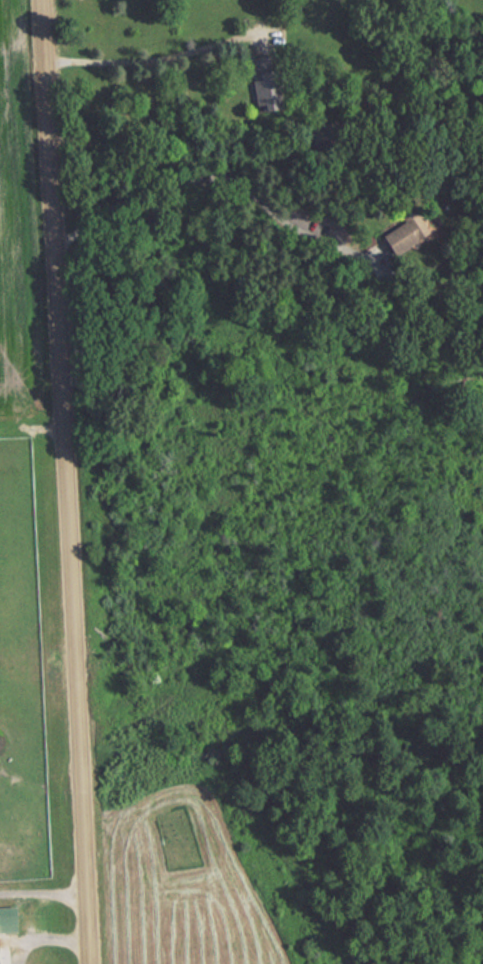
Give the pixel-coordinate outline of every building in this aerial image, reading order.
[(281,106),(271,67),(249,72),(258,112),(281,106)] [(7,934),(15,934),(13,907),(0,907),(0,963),(8,963),(7,934)]
